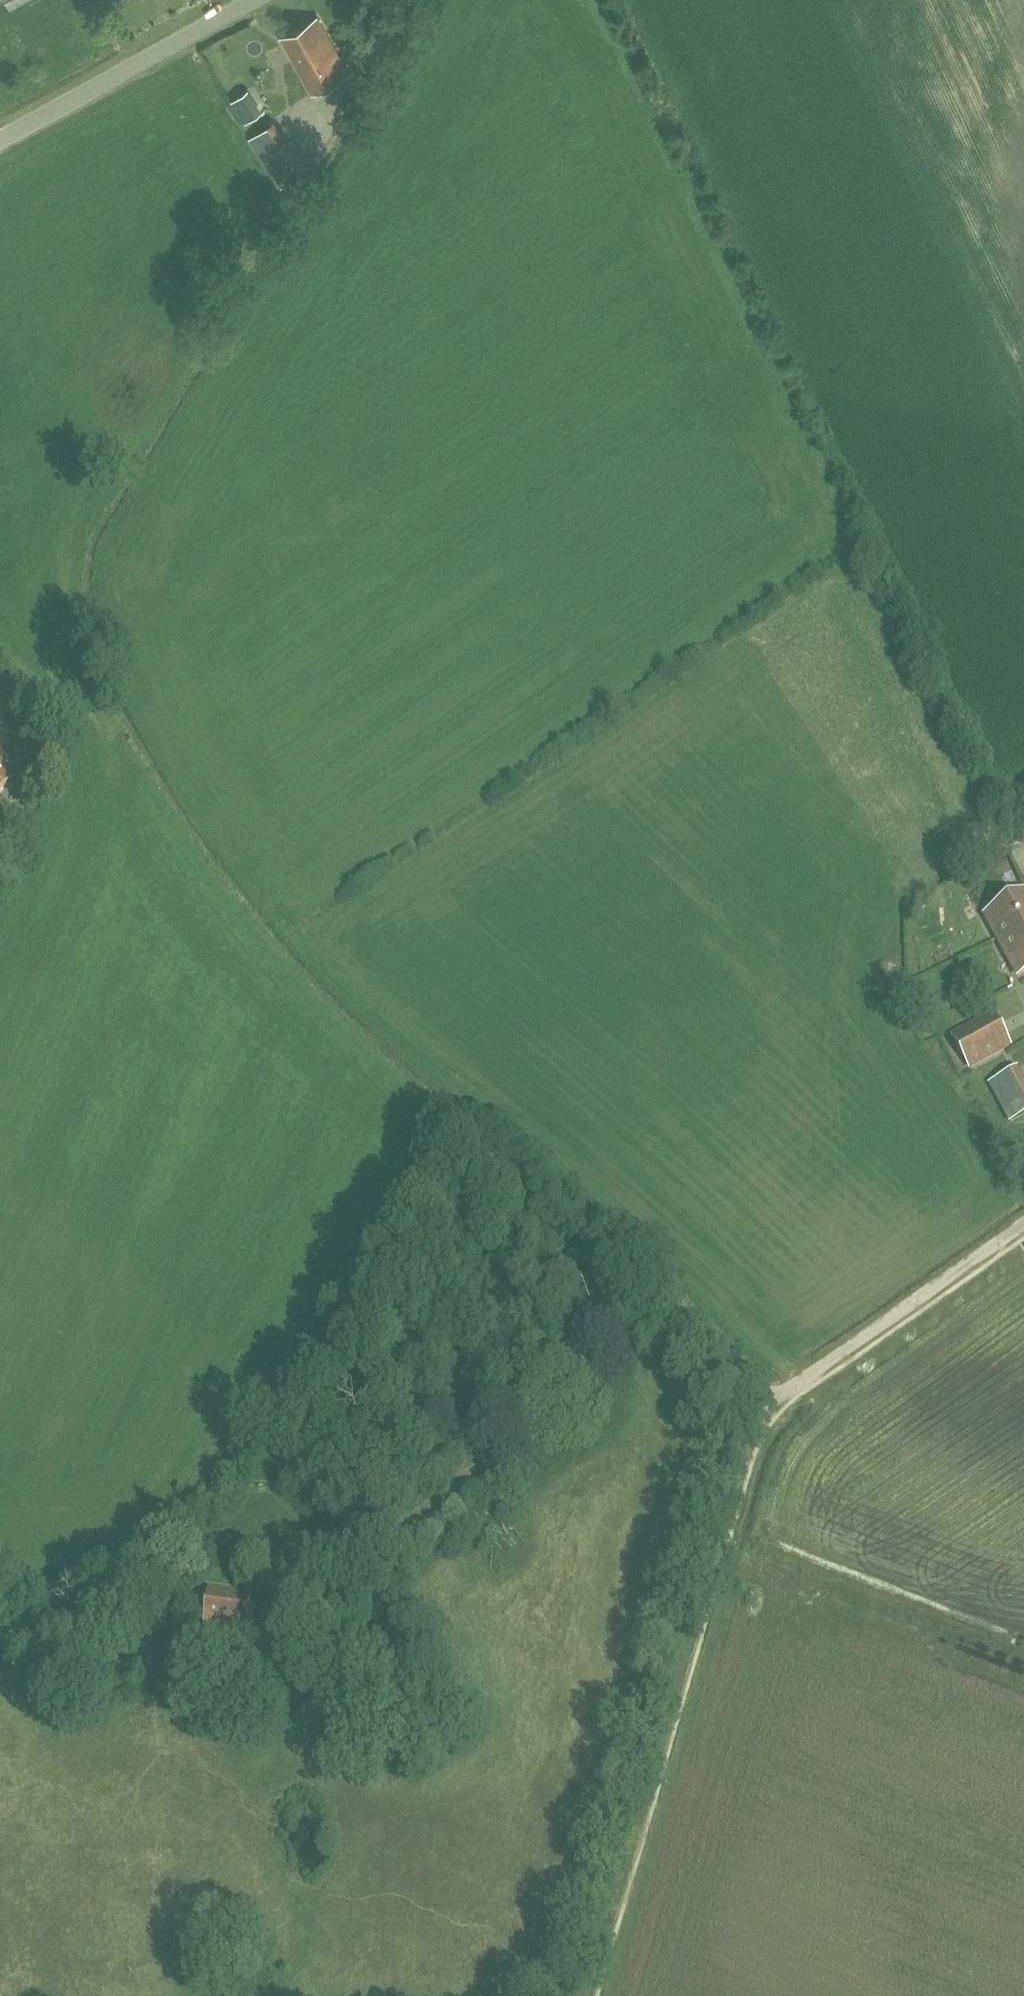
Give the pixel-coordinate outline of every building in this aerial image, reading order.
[(313,92),(348,73),(348,72),(317,16),(281,36),(313,92)] [(281,185),(300,172),(268,123),(249,136),(281,185)] [(17,777),(3,763),(0,760),(0,793),(17,777)] [(1019,829),(1010,834),(1015,844),(1023,839),(1019,829)] [(1023,948),(1023,906),(985,928),(1003,959),(1023,948)] [(1003,959),(1019,987),(1023,984),(1023,948),(1003,959)] [(1013,1045),(995,1010),(951,1034),(969,1068),(1013,1045)] [(246,1632),(251,1592),(210,1587),(204,1626),(246,1632)]
